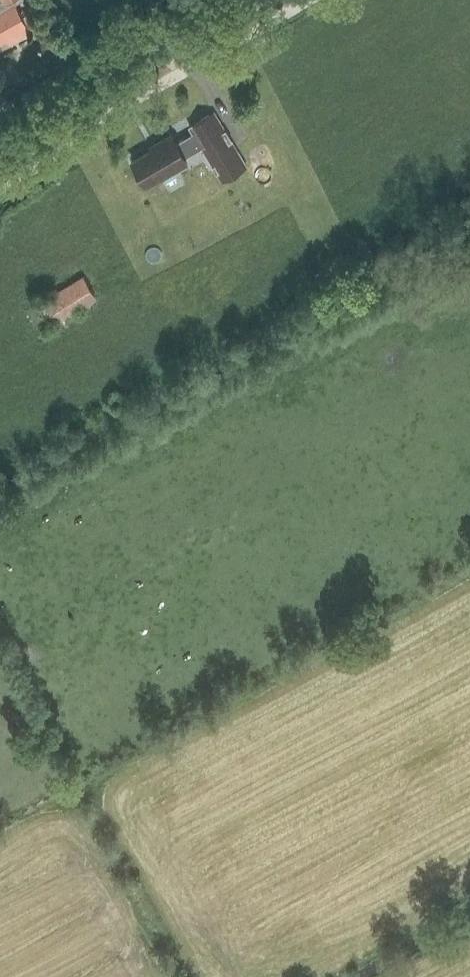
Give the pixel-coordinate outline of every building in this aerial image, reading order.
[(13,35),(15,39),(30,31),(14,3),(14,4),(12,0),(0,0),(0,42),(13,35)] [(222,181),(247,166),(214,112),(189,126),(193,133),(176,143),(171,135),(156,143),(158,146),(133,161),(146,185),(187,162),(184,157),(202,147),(222,181)] [(45,328),(97,297),(84,276),(32,306),(45,328)]
